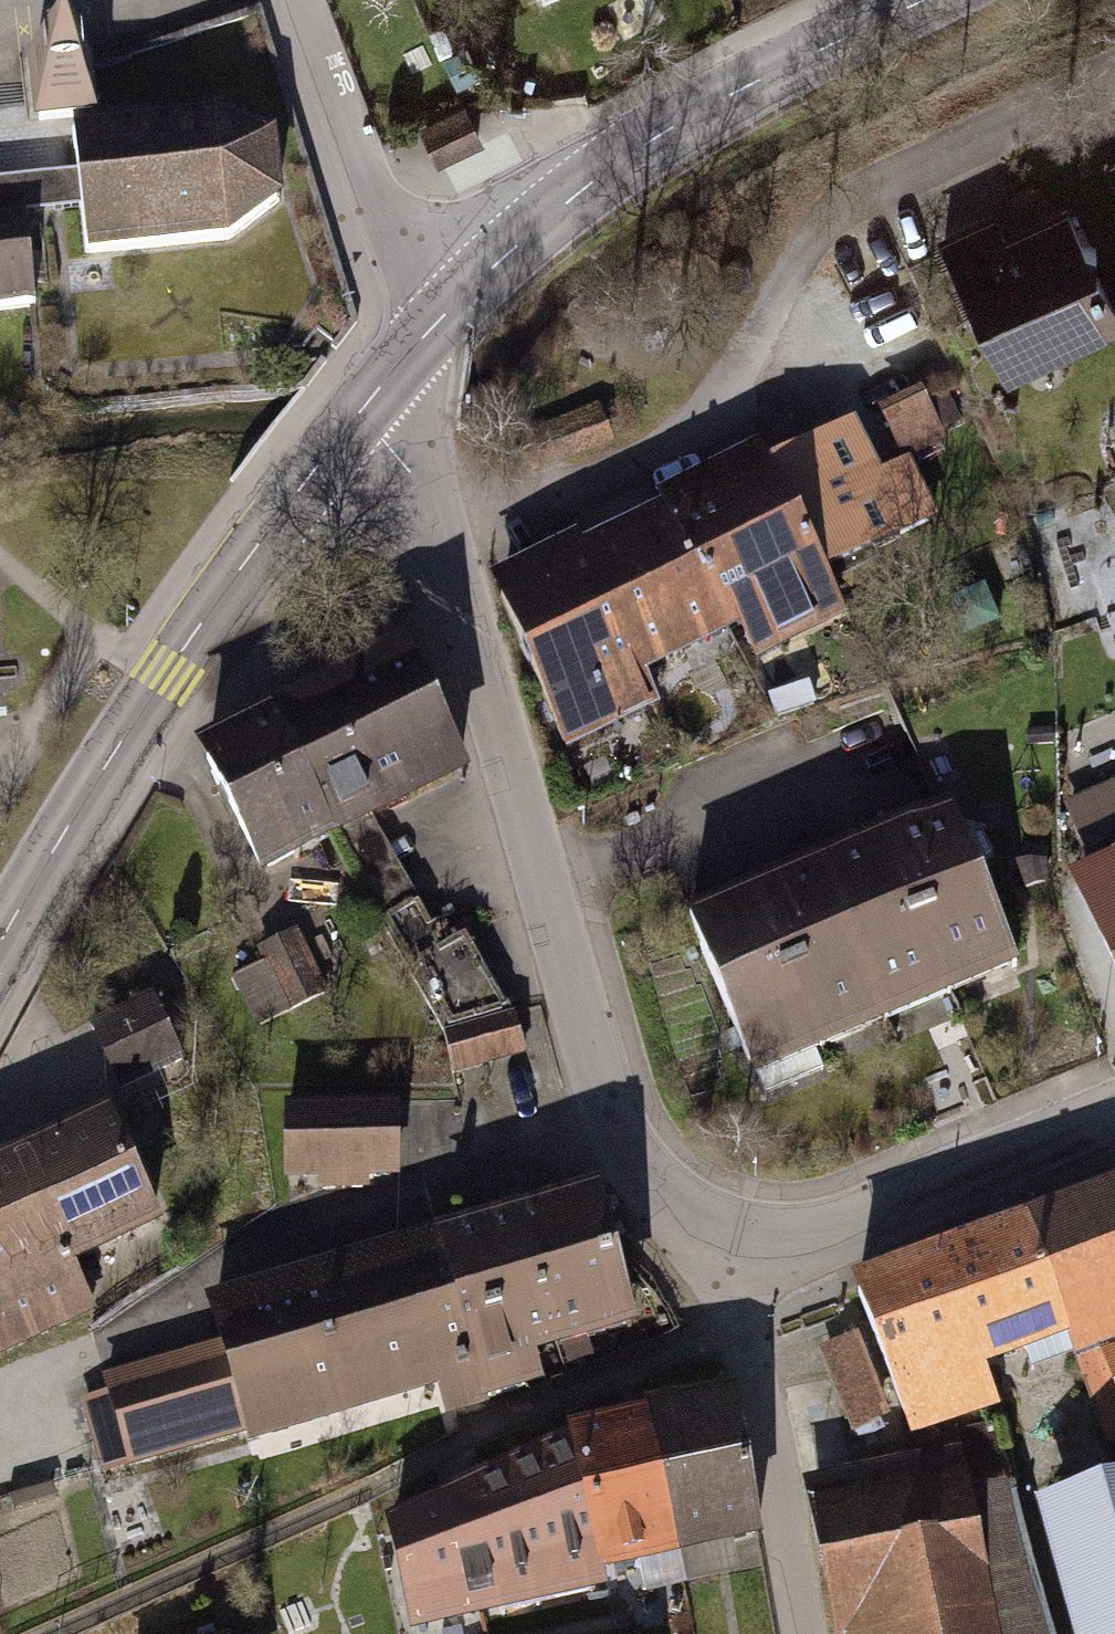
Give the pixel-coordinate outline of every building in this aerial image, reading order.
[(85,233),(91,290),(231,275),(281,231),(274,156),(216,127),(100,140),(93,77),(27,85),(33,147),(75,142),(82,199),(85,233)] [(419,131),(438,172),(484,151),(465,110),(419,131)] [(32,238),(85,233),(82,199),(0,206),(0,241),(32,238)] [(1071,221),(1007,250),(999,233),(937,261),(1003,406),(1114,355),(1114,318),(1071,221)] [(0,241),(0,352),(41,349),(32,238),(0,241)] [(864,442),(774,485),(826,596),(924,550),(902,504),(955,479),(924,414),(887,432),(907,474),(884,484),(864,442)] [(847,640),(826,596),(774,485),(766,469),(659,519),(664,530),(725,657),(741,690),(847,640)] [(644,695),(725,657),(664,530),(583,568),(644,695)] [(659,728),(644,695),(583,568),(578,556),(487,599),(568,771),(659,728)] [(401,640),(269,706),(332,831),(464,765),(401,640)] [(269,706),(203,739),(266,864),(332,831),(269,706)] [(952,828),(886,856),(956,1022),(1022,994),(952,828)] [(886,856),(819,883),(890,1050),(956,1022),(886,856)] [(1064,889),(1114,1008),(1114,867),(1064,889)] [(819,883),(753,911),(823,1078),(890,1050),(819,883)] [(753,911),(687,939),(757,1106),(823,1078),(753,911)] [(333,917),(267,947),(295,1008),(361,978),(333,917)] [(171,995),(105,1025),(131,1079),(196,1049),(171,995)] [(538,1056),(526,1010),(462,1027),(475,1073),(538,1056)] [(414,1172),(410,1095),(297,1102),(301,1179),(414,1172)] [(0,1157),(0,1290),(82,1253),(167,1215),(117,1104),(0,1157)] [(609,1171),(505,1201),(550,1353),(572,1346),(577,1364),(603,1356),(598,1339),(653,1322),(609,1171)] [(865,1275),(921,1432),(1011,1400),(995,1357),(1083,1326),(1114,1415),(1114,1186),(865,1275)] [(505,1201),(403,1231),(447,1383),(455,1408),(557,1378),(550,1353),(505,1201)] [(354,1410),(447,1383),(403,1231),(310,1259),(354,1410)] [(258,1438),(354,1410),(310,1259),(213,1287),(228,1336),(258,1438)] [(869,1333),(833,1347),(863,1425),(899,1411),(869,1333)] [(258,1438),(228,1336),(108,1371),(114,1392),(93,1398),(111,1458),(131,1452),(137,1473),(258,1438)] [(775,1533),(747,1382),(664,1397),(666,1405),(692,1548),(775,1533)] [(613,1562),(692,1548),(666,1405),(587,1419),(589,1434),(613,1562)] [(616,1576),(613,1562),(589,1434),(483,1476),(506,1605),(542,1599),(541,1591),(616,1576)] [(817,1478),(849,1633),(1064,1633),(1020,1478),(986,1484),(978,1445),(817,1478)] [(483,1476),(446,1497),(468,1612),(506,1605),(483,1476)] [(1043,1504),(1080,1633),(1114,1633),(1114,1484),(1043,1504)] [(446,1497),(388,1524),(407,1632),(469,1618),(468,1612),(446,1497)]
